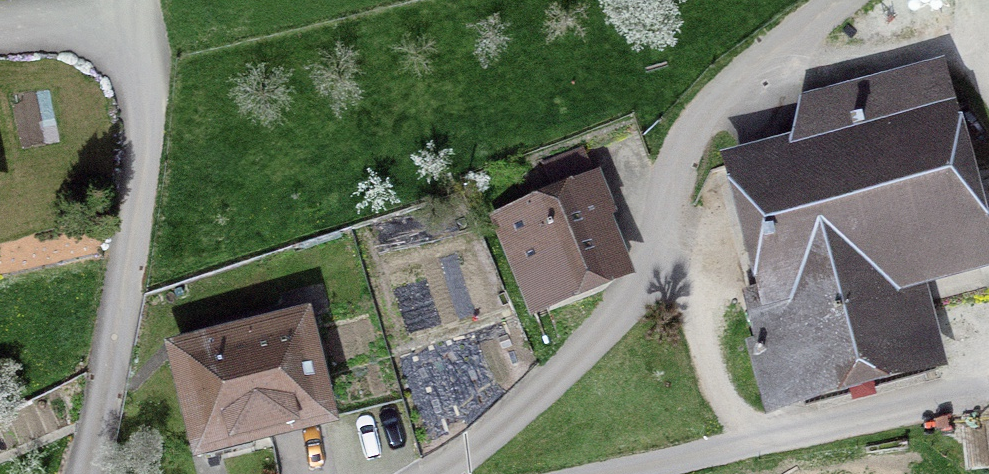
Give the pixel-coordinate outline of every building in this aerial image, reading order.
[(914,359),(890,268),(975,245),(929,74),(798,109),(790,149),(740,162),(786,333),(777,336),(779,341),(752,348),(766,399),(914,359)] [(499,229),(528,302),(611,269),(592,222),(609,215),(581,153),(547,167),(562,204),(499,229)] [(176,352),(200,451),(327,420),(302,321),(250,334),(246,322),(214,330),(217,342),(176,352)]
